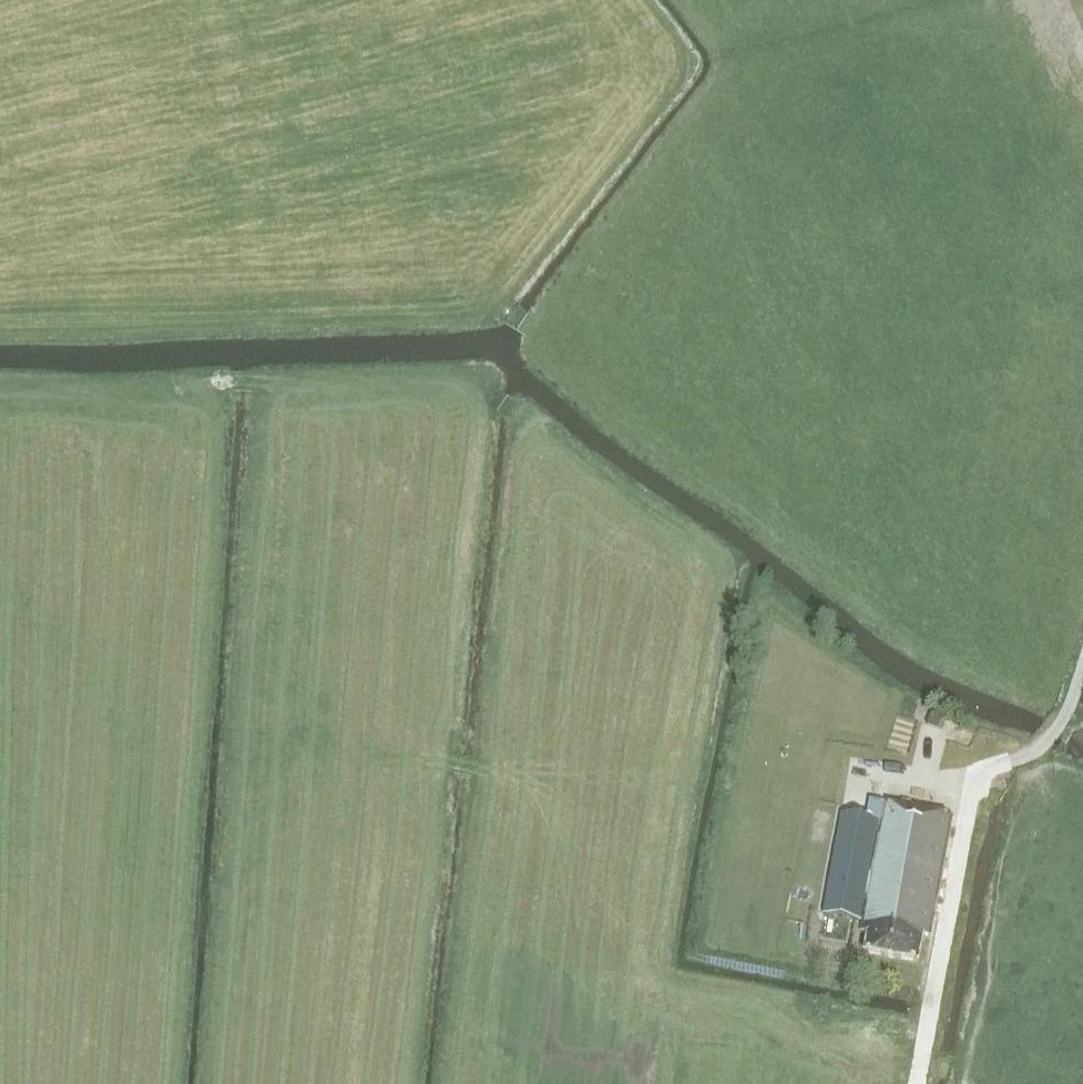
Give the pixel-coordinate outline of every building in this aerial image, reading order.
[(927,726),(939,729),(943,717),(931,713),(927,726)] [(867,817),(846,814),(842,813),(825,914),(864,920),(862,932),(870,933),(867,953),(919,962),(924,934),(932,935),(952,816),(885,804),(886,802),(870,800),(867,817)]
